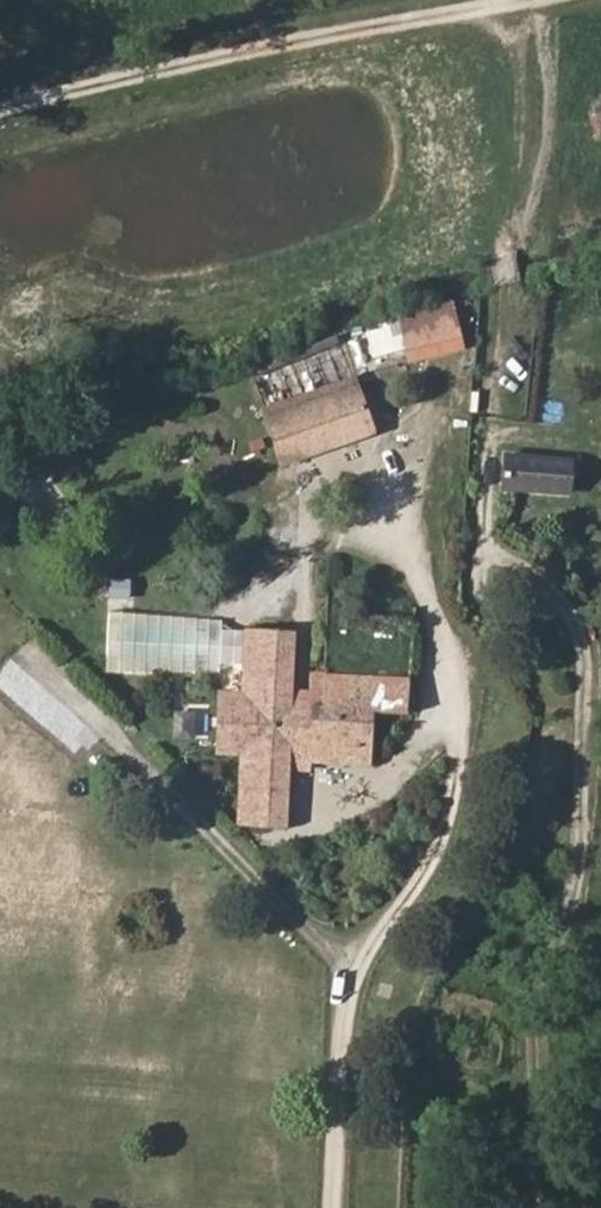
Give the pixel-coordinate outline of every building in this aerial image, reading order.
[(412,308),(419,343),(470,333),(463,298),(412,308)] [(354,367),(269,392),(275,411),(360,385),(354,367)] [(372,427),(360,385),(275,411),(287,453),(372,427)] [(513,452),(511,485),(573,490),(574,456),(513,452)] [(106,596),(130,597),(131,577),(107,576),(106,596)] [(301,758),(301,700),(292,700),(293,683),(295,629),(252,626),(252,663),(261,663),(261,701),(240,701),(240,747),(257,748),(254,824),(292,825),(294,767),(295,757),(301,758)] [(261,701),(261,663),(252,663),(252,687),(226,687),(227,746),(240,747),(240,701),(261,701)] [(374,761),(377,706),(409,707),(411,671),(320,666),(320,669),(320,700),(301,700),(301,758),(325,759),(374,761)] [(320,700),(320,669),(309,669),(309,683),(301,683),(301,700),(320,700)] [(301,700),(301,683),(293,683),(292,700),(301,700)] [(325,768),(325,759),(301,758),(295,757),(294,767),(325,768)]
